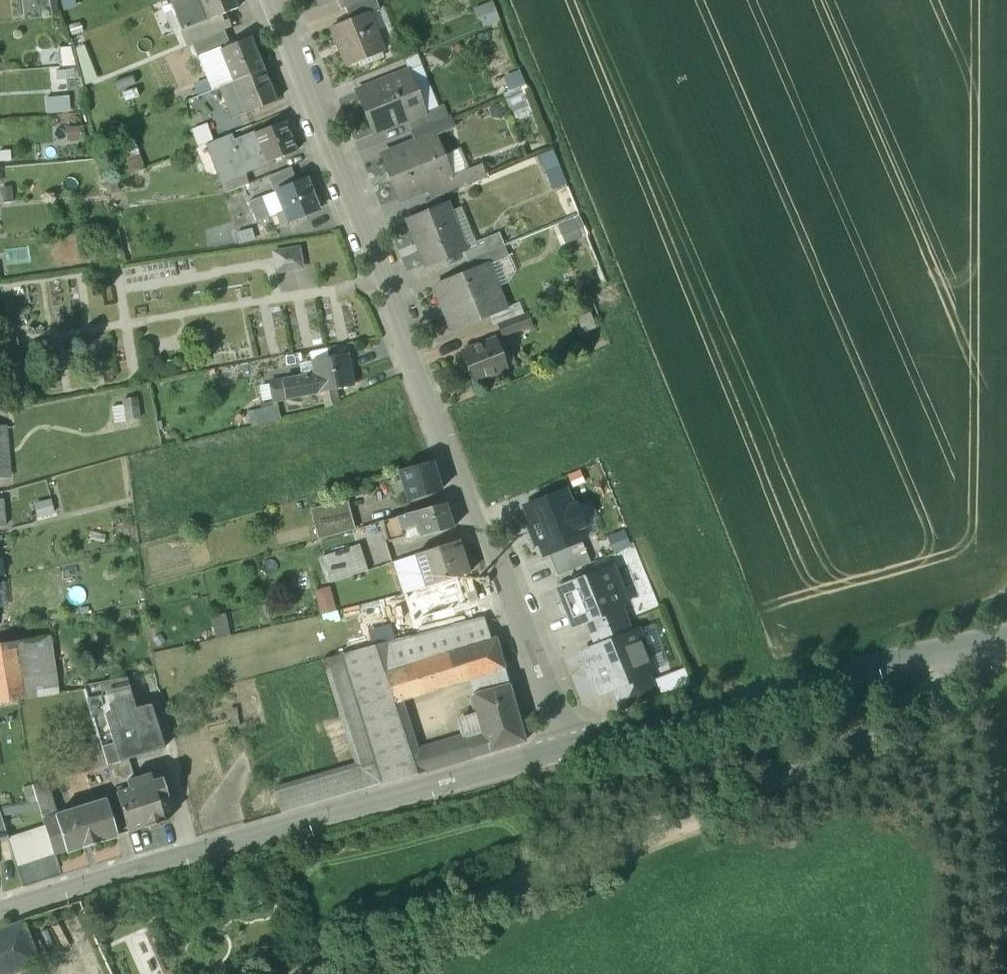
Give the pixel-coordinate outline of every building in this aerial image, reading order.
[(181,18),(191,14),(185,0),(173,0),(181,18)] [(191,14),(203,8),(200,0),(185,0),(191,14)] [(203,8),(208,20),(238,8),(235,0),(200,0),(203,8)] [(341,9),(345,8),(364,0),(337,0),(341,9)] [(345,8),(350,20),(368,13),(369,14),(380,9),(376,0),(364,0),(345,8)] [(478,27),(499,20),(492,0),(490,0),(471,6),(478,27)] [(350,20),(330,28),(346,66),(384,51),(369,14),(368,13),(350,20)] [(210,24),(187,33),(192,45),(214,35),(210,24)] [(214,35),(192,45),(198,59),(220,50),(220,49),(230,45),(224,31),(214,35)] [(230,45),(220,49),(220,50),(229,71),(233,82),(263,70),(250,37),(230,45)] [(502,75),(507,89),(523,82),(518,69),(502,75)] [(217,88),(213,90),(220,107),(226,104),(240,98),(246,113),(276,101),(263,70),(233,82),(217,88)] [(408,70),(356,91),(373,134),(407,121),(425,113),(425,112),(408,70)] [(229,71),(213,78),(217,88),(233,82),(229,71)] [(522,87),(507,90),(511,115),(526,113),(522,87)] [(240,98),(226,104),(232,119),(246,113),(240,98)] [(443,105),(433,109),(438,121),(448,117),(443,105)] [(433,109),(425,112),(425,113),(407,121),(411,132),(438,121),(433,109)] [(438,121),(411,132),(416,143),(434,135),(434,137),(452,129),(448,117),(438,121)] [(284,121),(254,133),(266,163),(296,151),(284,121)] [(254,133),(233,142),(230,134),(207,144),(221,183),(245,174),(244,172),(266,163),(254,133)] [(416,143),(385,155),(394,180),(392,181),(399,199),(426,188),(451,177),(434,137),(434,135),(416,143)] [(551,147),(535,154),(550,189),(566,182),(551,147)] [(291,167),(269,176),(275,191),(297,182),(291,167)] [(451,177),(426,188),(431,199),(465,186),(460,173),(451,177)] [(245,174),(221,183),(225,193),(243,187),(249,184),(245,174)] [(297,182),(275,191),(283,211),(277,214),(281,224),(319,209),(307,179),(297,182)] [(249,184),(243,187),(247,197),(256,193),(252,183),(249,184)] [(262,196),(249,202),(257,222),(271,217),(262,196)] [(453,223),(446,207),(409,222),(426,263),(461,249),(450,224),(453,223)] [(576,214),(554,222),(562,242),(583,235),(576,214)] [(499,233),(463,248),(468,260),(504,246),(499,233)] [(468,260),(467,260),(471,271),(487,265),(488,266),(509,257),(504,246),(468,260)] [(298,249),(274,252),(277,271),(301,267),(298,249)] [(488,266),(487,265),(471,271),(435,286),(453,329),(505,308),(496,286),(483,291),(481,287),(487,285),(480,270),(488,267),(488,266)] [(528,313),(498,325),(502,337),(533,325),(528,313)] [(495,338),(461,352),(473,383),(506,370),(495,338)] [(347,355),(312,362),(314,374),(282,381),(286,399),(353,386),(347,355)] [(112,421),(139,418),(137,398),(110,401),(112,421)] [(276,405),(254,410),(258,424),(279,419),(276,405)] [(431,461),(400,471),(409,499),(440,491),(431,461)] [(572,507),(565,490),(525,506),(532,524),(528,525),(536,545),(540,543),(545,555),(548,553),(580,540),(585,538),(580,526),(583,525),(575,506),(572,507)] [(345,498),(311,508),(315,522),(349,512),(345,498)] [(32,503),(34,514),(51,511),(49,500),(32,503)] [(445,503),(414,511),(421,536),(453,527),(445,503)] [(349,512),(315,522),(319,538),(354,529),(349,512)] [(396,516),(381,520),(386,540),(401,536),(396,516)] [(580,540),(548,553),(557,576),(590,563),(580,540)] [(467,572),(457,541),(415,554),(425,586),(443,580),(469,572),(469,571),(467,572)] [(322,557),(330,582),(367,571),(359,544),(322,557)] [(620,608),(627,605),(612,568),(558,589),(573,626),(587,621),(620,608)] [(469,572),(443,580),(451,607),(452,609),(478,602),(469,572)] [(312,589),(318,614),(335,610),(329,585),(312,589)] [(478,602),(452,609),(451,607),(446,610),(447,615),(450,626),(483,618),(478,602)] [(620,608),(587,621),(593,636),(626,623),(620,608)] [(224,614),(212,616),(215,635),(227,633),(224,614)] [(447,615),(412,624),(413,630),(408,631),(410,637),(450,626),(447,615)] [(410,637),(397,641),(405,668),(490,640),(483,618),(450,626),(410,637)] [(630,634),(626,623),(593,636),(597,647),(630,634)] [(654,672),(638,631),(630,634),(597,647),(583,653),(600,694),(614,688),(648,674),(654,672)] [(50,635),(13,642),(23,699),(57,693),(50,635)] [(405,668),(385,674),(394,702),(402,700),(503,668),(495,639),(405,668)] [(397,641),(341,655),(371,759),(379,784),(425,771),(419,749),(418,750),(402,700),(394,702),(385,674),(405,668),(397,641)] [(0,644),(0,702),(23,699),(13,642),(0,644)] [(371,759),(341,655),(323,660),(340,719),(344,718),(358,763),(371,759)] [(660,691),(688,684),(684,668),(656,676),(660,691)] [(648,674),(614,688),(623,710),(657,697),(648,674)] [(127,678),(100,682),(104,695),(129,690),(127,678)] [(508,684),(473,694),(478,713),(490,752),(525,741),(508,684)] [(104,695),(87,699),(99,740),(106,764),(107,765),(128,759),(162,748),(149,705),(133,708),(129,690),(104,695)] [(457,714),(469,710),(464,694),(452,698),(457,714)] [(478,713),(460,719),(466,735),(467,735),(473,757),(490,752),(478,713)] [(466,735),(419,749),(425,771),(473,757),(467,735),(466,735)] [(99,740),(75,747),(82,771),(106,764),(99,740)] [(128,759),(107,765),(115,791),(127,787),(125,780),(133,778),(128,759)] [(379,784),(371,759),(358,763),(359,766),(366,788),(379,784)] [(359,766),(275,791),(281,813),(366,788),(359,766)] [(133,778),(125,780),(127,787),(115,791),(127,833),(148,827),(148,830),(162,826),(161,823),(164,822),(158,800),(168,797),(162,778),(152,781),(149,773),(133,778)] [(45,781),(32,787),(42,818),(53,815),(45,781)] [(53,815),(42,818),(44,823),(53,852),(64,848),(64,851),(80,846),(80,847),(100,841),(100,840),(116,835),(105,799),(53,815)] [(16,863),(53,852),(44,823),(7,835),(16,863)] [(0,932),(0,973),(14,973),(40,963),(22,923),(0,932)]
